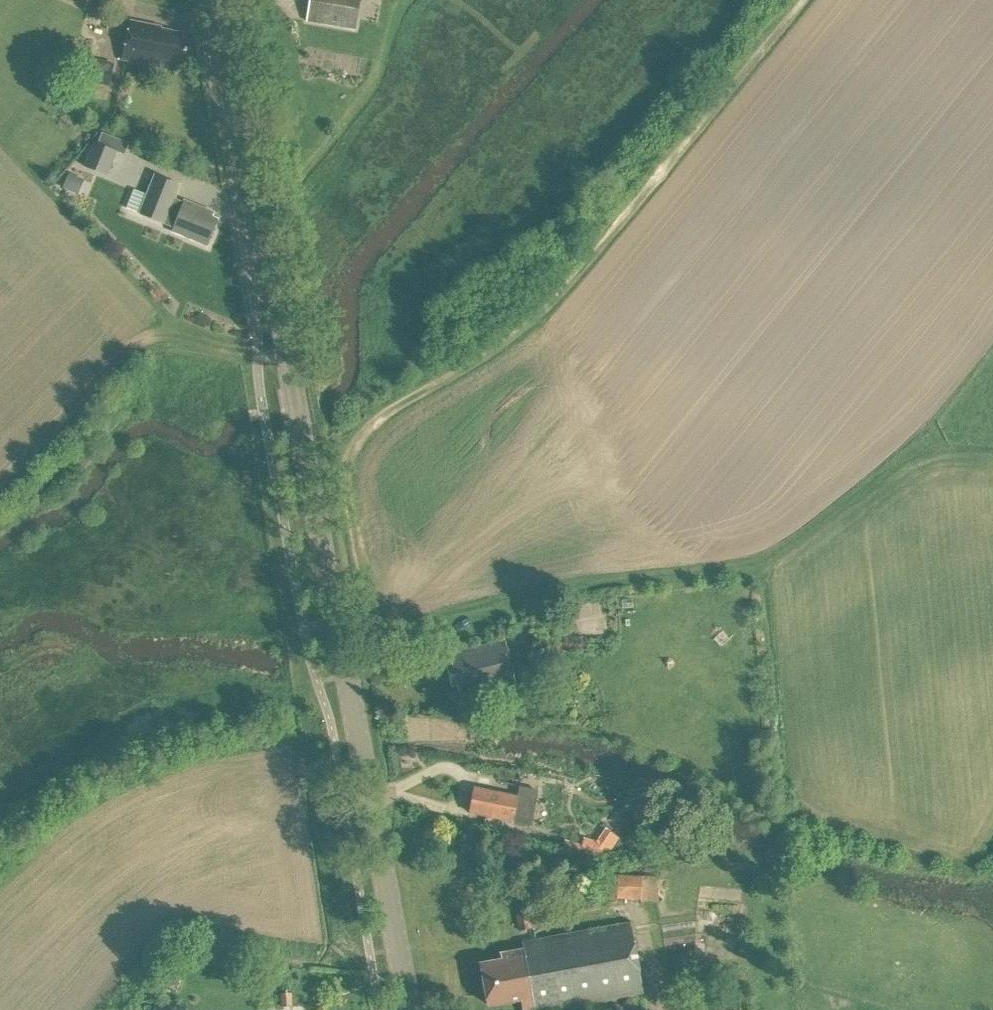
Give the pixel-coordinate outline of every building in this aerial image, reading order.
[(307,21),(355,29),(359,0),(310,0),(307,21)] [(182,39),(183,34),(160,30),(160,28),(131,22),(123,61),(182,72),(188,41),(182,39)] [(108,177),(117,152),(94,143),(84,168),(108,177)] [(184,207),(174,202),(179,188),(155,178),(148,196),(134,190),(127,209),(140,215),(140,217),(174,230),(173,233),(205,245),(208,238),(210,239),(217,222),(211,220),(213,215),(185,204),(184,207)] [(454,667),(447,669),(452,687),(458,685),(460,695),(480,690),(481,692),(514,684),(504,642),(451,655),(453,667),(454,667)] [(468,709),(478,706),(475,696),(465,698),(468,709)] [(474,795),(470,813),(530,825),(535,801),(482,790),(480,796),(474,795)] [(617,899),(642,900),(643,876),(618,875),(617,899)] [(519,928),(533,927),(531,910),(518,911),(519,928)] [(480,963),(483,980),(481,980),(483,991),(485,990),(488,1005),(520,999),(522,1009),(546,1009),(643,992),(630,921),(521,942),(523,949),(499,954),(500,959),(480,963)]
